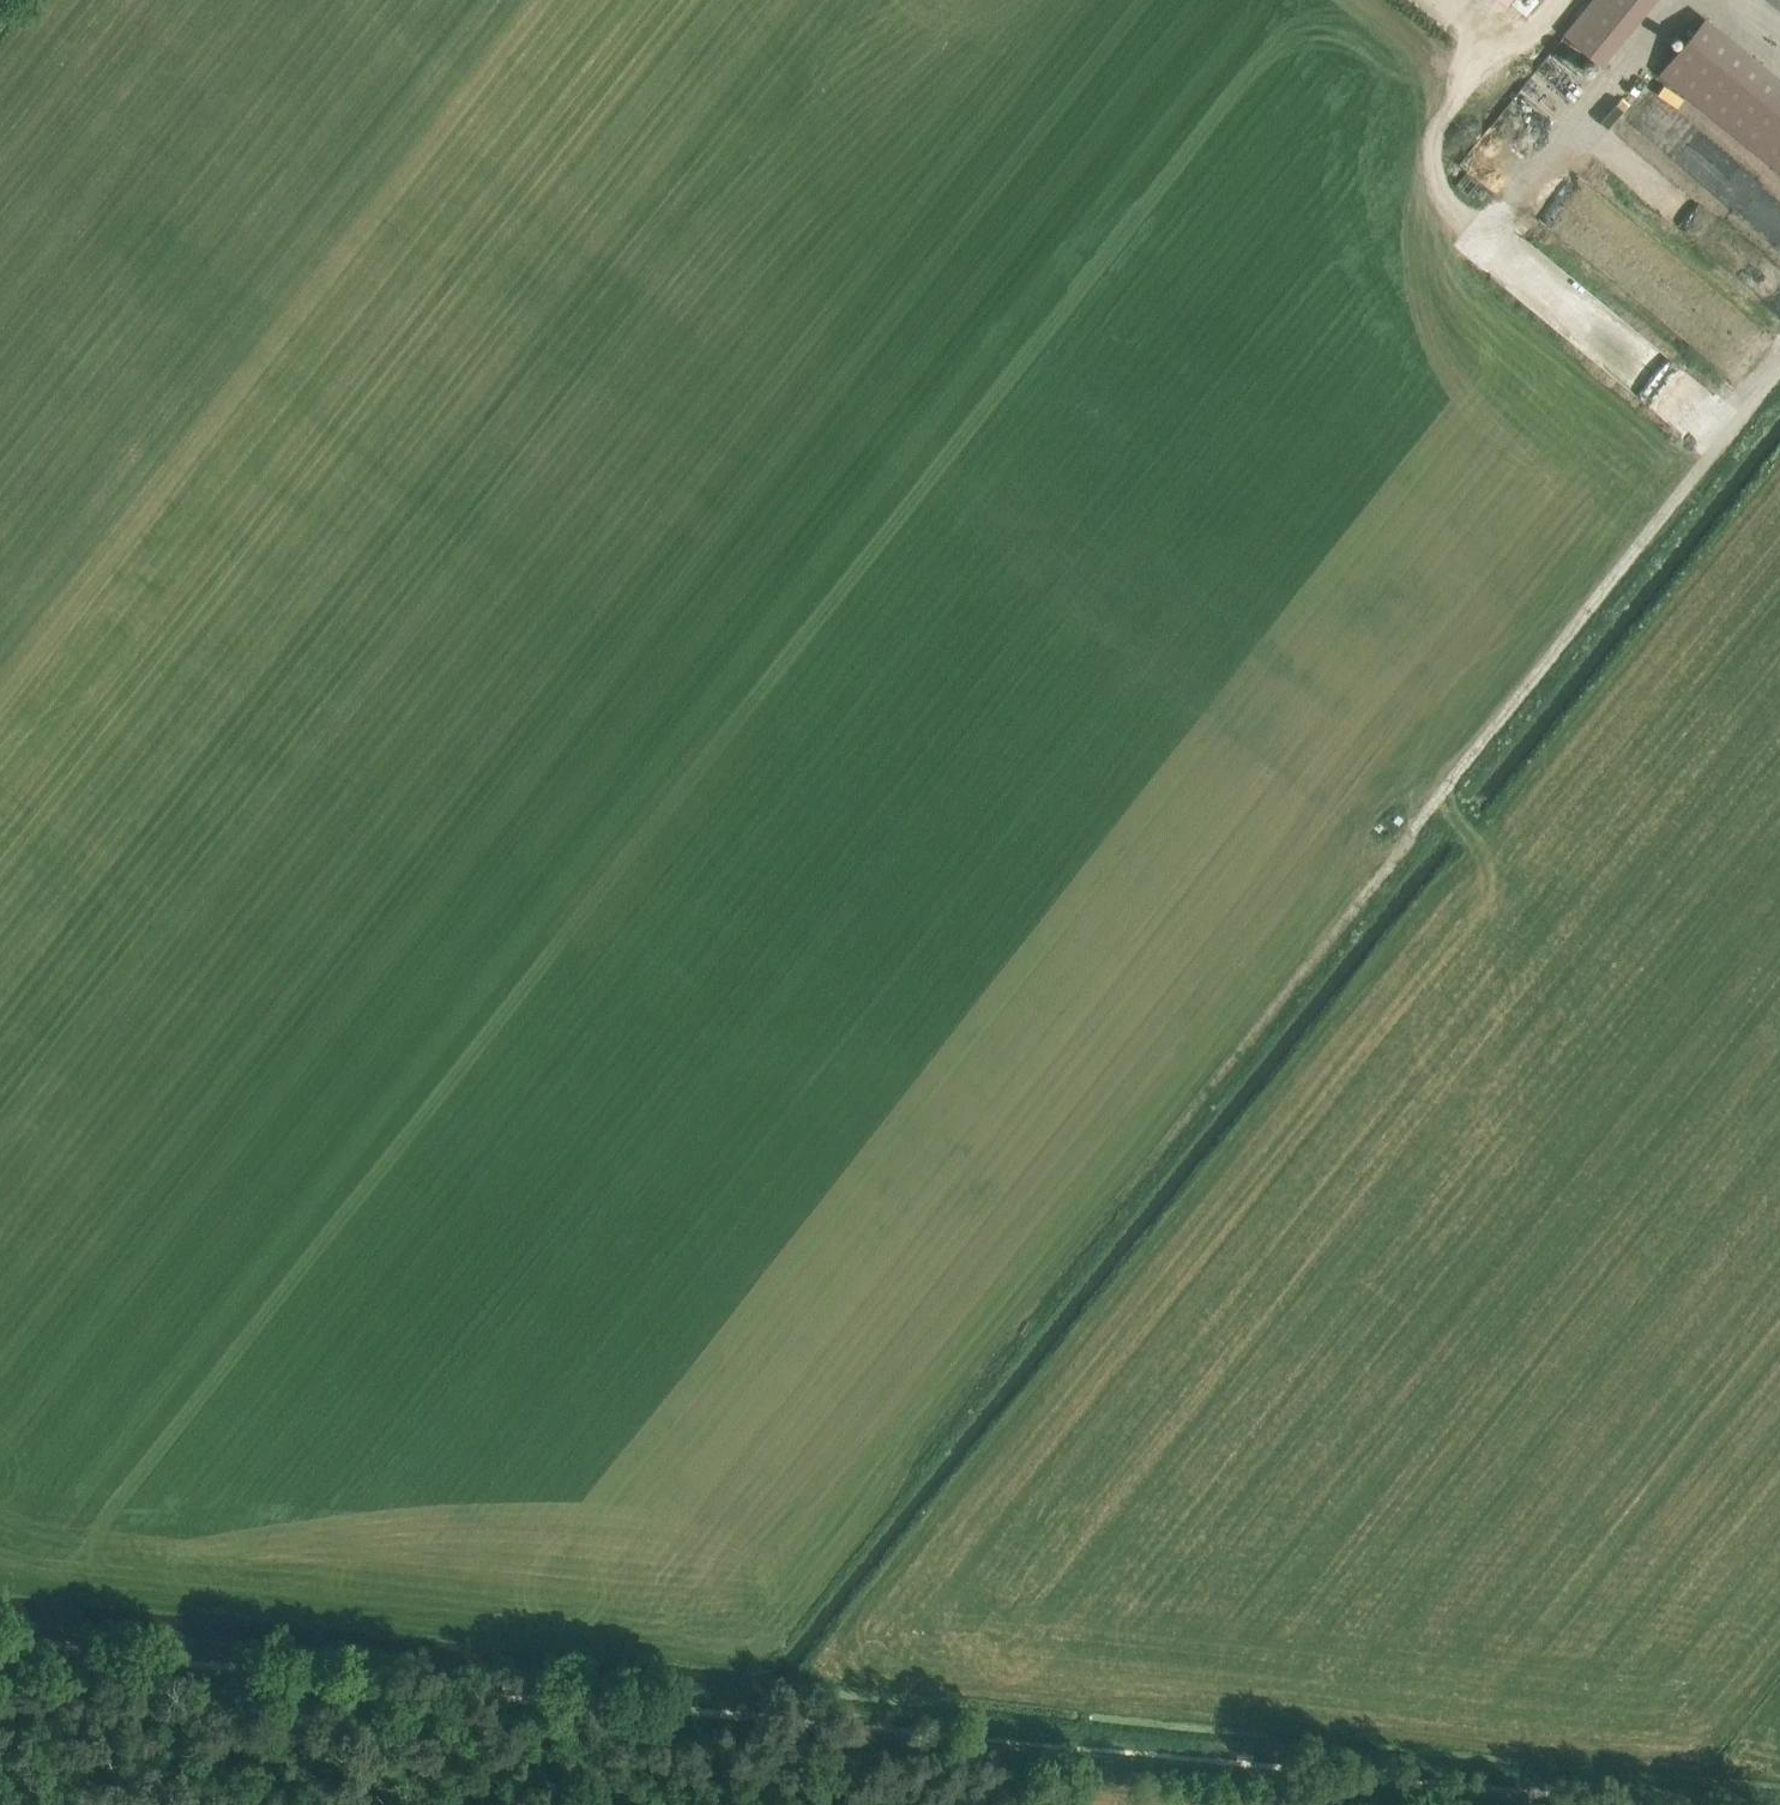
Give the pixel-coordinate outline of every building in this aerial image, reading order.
[(1604,67),(1658,0),(1591,0),(1563,34),(1604,67)] [(1659,74),(1779,173),(1779,76),(1706,16),(1659,74)]
